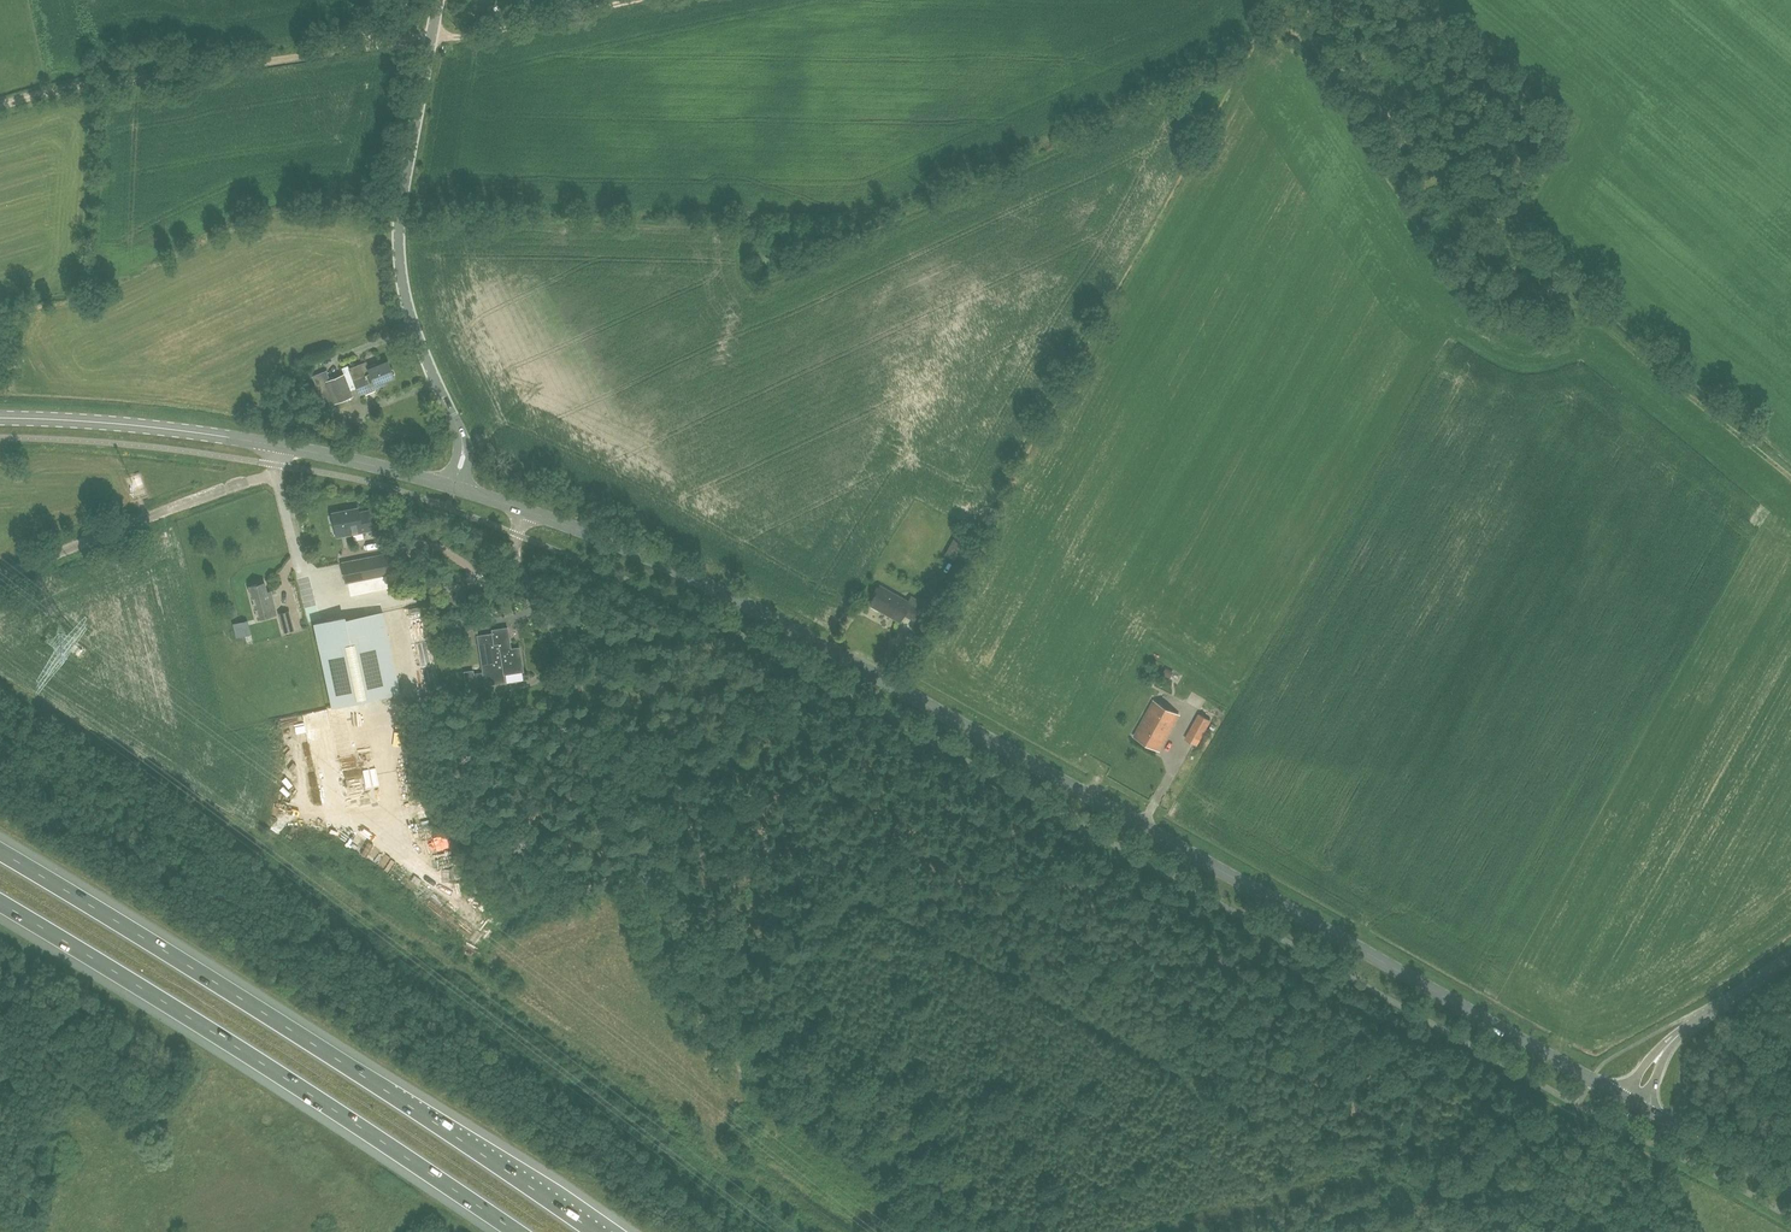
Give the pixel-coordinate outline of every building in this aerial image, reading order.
[(1553,303),(1540,317),(1546,323),(1559,308),(1553,303)] [(359,394),(365,392),(366,394),(375,390),(374,388),(382,385),(381,382),(395,377),(389,361),(369,369),(367,362),(350,369),(359,394)] [(327,370),(313,376),(325,407),(354,396),(345,374),(330,379),(327,370)] [(139,480),(142,490),(149,487),(146,478),(139,480)] [(332,513),(337,537),(373,530),(369,511),(359,513),(358,508),(332,513)] [(961,563),(967,552),(978,536),(960,527),(944,554),(961,563)] [(383,555),(342,563),(346,582),(387,574),(383,555)] [(265,582),(251,586),(256,606),(259,619),(277,614),(271,591),(268,592),(265,582)] [(880,586),(870,604),(899,620),(903,613),(914,619),(923,604),(911,597),(909,602),(880,586)] [(289,610),(279,613),(284,632),(294,630),(289,610)] [(346,617),(316,624),(335,708),(392,695),(373,614),(346,620),(346,617)] [(514,633),(528,629),(524,617),(511,620),(514,633)] [(477,623),(460,625),(462,635),(478,632),(477,623)] [(483,672),(474,673),(474,670),(464,671),(467,688),(476,686),(486,685),(499,683),(498,673),(504,672),(505,674),(524,671),(520,647),(511,648),(508,627),(492,630),(493,636),(489,636),(489,634),(478,636),(483,672)] [(431,630),(415,634),(418,644),(433,640),(431,630)] [(1155,700),(1135,736),(1160,750),(1180,714),(1155,700)] [(1209,722),(1205,719),(1197,714),(1183,738),(1196,745),(1209,722)] [(367,842),(365,846),(370,849),(366,857),(384,867),(391,855),(367,842)] [(498,971),(512,966),(508,956),(494,960),(498,971)]
